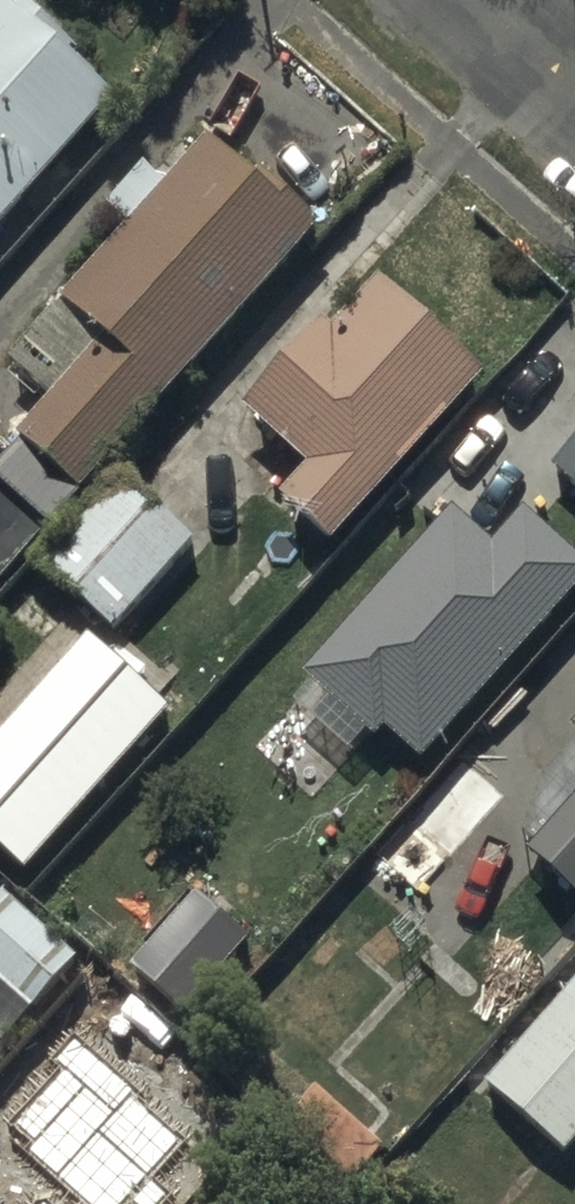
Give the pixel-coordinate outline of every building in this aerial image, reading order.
[(122,118),(8,16),(0,25),(0,254),(122,118)] [(89,513),(332,239),(274,188),(260,204),(211,161),(18,378),(59,414),(23,455),(89,513)] [(484,392),(380,304),(340,351),(325,339),(251,426),(322,486),(293,520),(308,532),(340,560),(484,392)] [(557,470),(574,487),(574,451),(557,470)] [(199,553),(123,481),(42,577),(115,641),(199,553)] [(54,536),(0,487),(0,594),(54,536)] [(529,520),(498,554),(461,521),(311,685),(385,752),(395,741),(430,773),(574,614),(574,561),(529,520)] [(86,634),(0,730),(0,847),(23,868),(168,706),(86,634)] [(536,871),(574,906),(574,828),(536,871)] [(1,903),(0,903),(0,1052),(2,1054),(77,968),(1,903)] [(251,952),(197,903),(131,976),(185,1025),(251,952)] [(490,1089),(573,1162),(574,1160),(574,992),(490,1089)]
